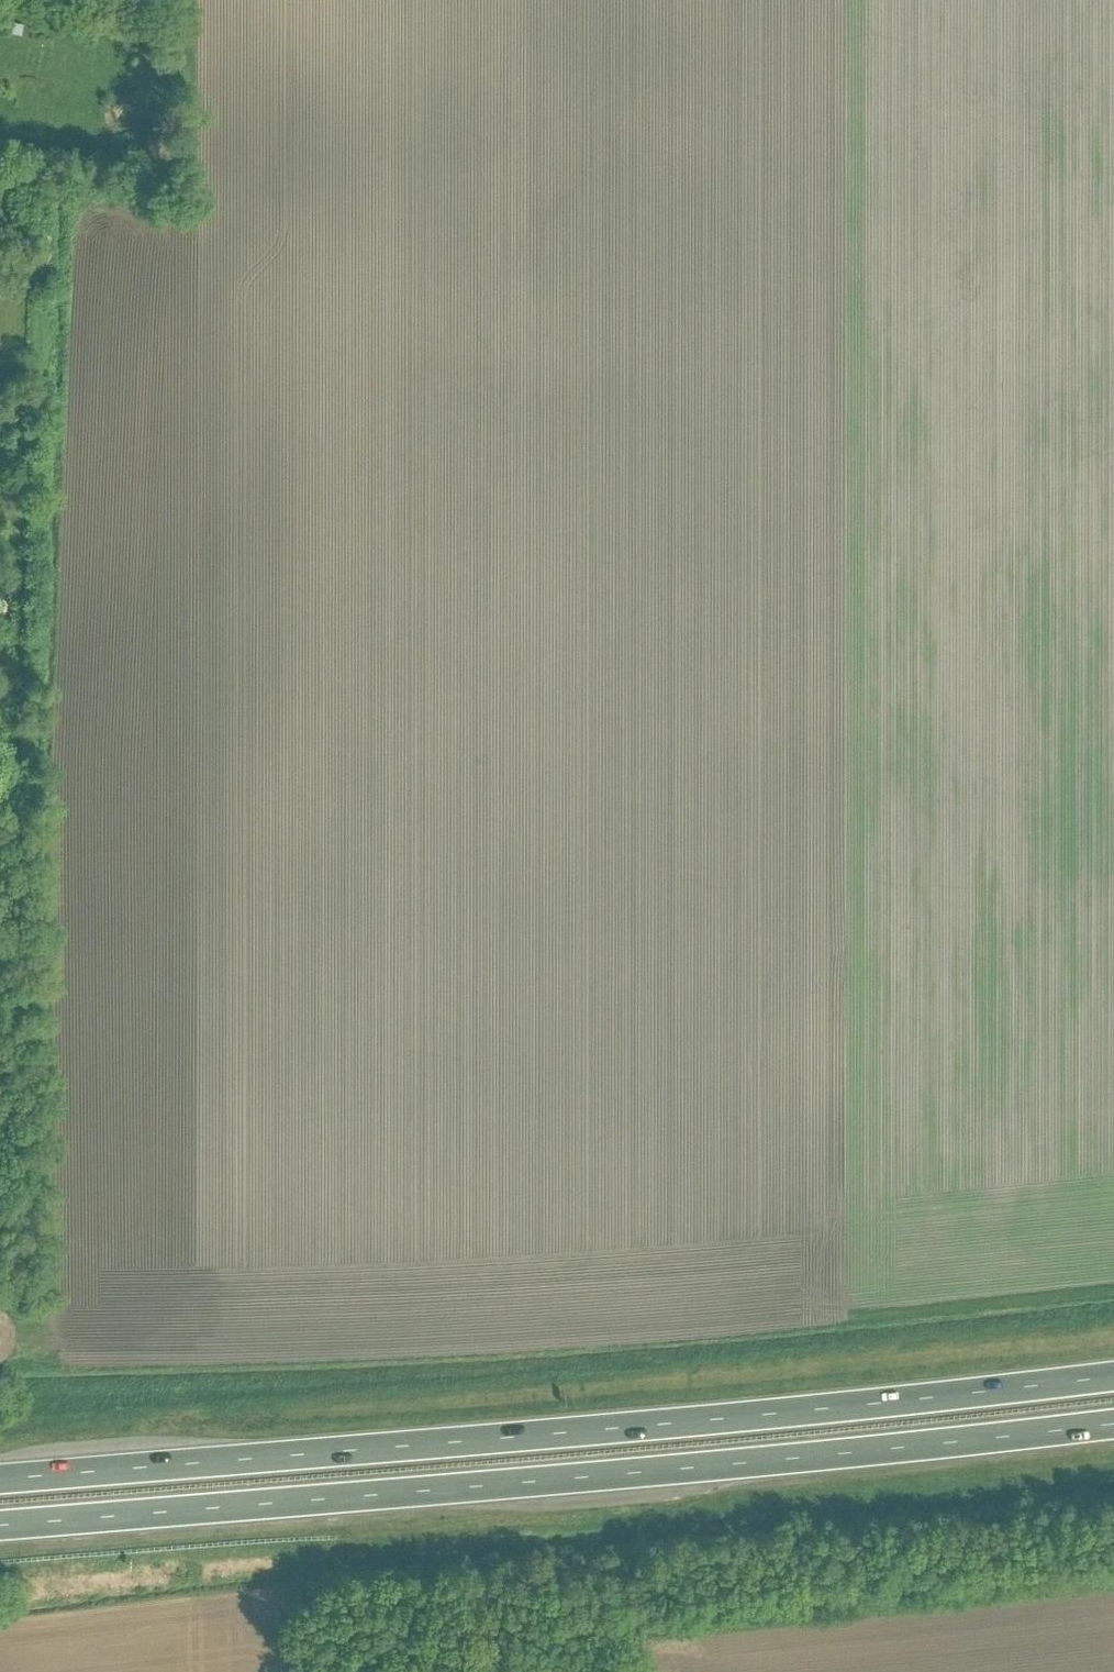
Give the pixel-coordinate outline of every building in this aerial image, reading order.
[(23,36),(25,24),(11,21),(9,33),(23,36)]
